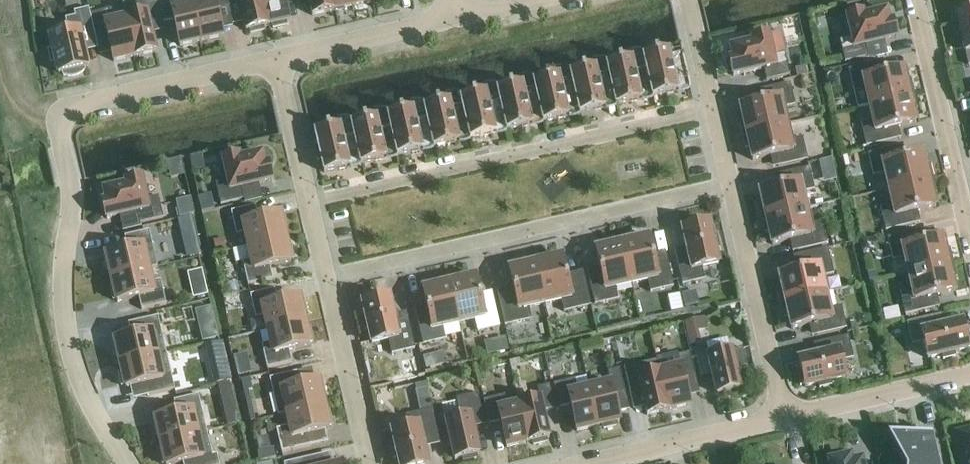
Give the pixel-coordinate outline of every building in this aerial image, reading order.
[(138,17),(126,20),(135,58),(157,53),(150,26),(162,24),(156,0),(135,6),(138,17)] [(156,0),(162,24),(174,21),(180,47),(201,42),(192,4),(181,7),(179,0),(158,0),(156,0)] [(192,4),(201,42),(223,37),(216,11),(228,8),(226,0),(204,0),(204,1),(192,4)] [(228,8),(240,5),(246,32),(250,31),(251,34),(264,31),(263,28),(268,27),(261,0),(226,0),(228,8)] [(268,27),(272,26),(273,29),(286,26),(285,23),(289,22),(284,0),(261,0),(268,27)] [(312,16),(334,11),(331,0),(309,0),(312,16)] [(334,11),(355,7),(353,0),(331,0),(334,11)] [(96,39),(90,16),(89,10),(74,13),(75,18),(65,20),(67,29),(49,34),(53,50),(48,51),(51,64),(56,63),(58,75),(62,74),(63,77),(67,78),(72,78),(77,77),(81,75),(85,72),(84,69),(88,69),(83,46),(96,43),(96,39)] [(112,11),(90,16),(96,39),(107,36),(114,62),(135,58),(126,20),(114,23),(112,11)] [(956,15),(965,54),(968,66),(969,66),(969,12),(956,15)] [(865,46),(896,39),(892,23),(889,24),(886,13),(863,18),(863,15),(846,18),(851,39),(840,42),(844,64),(868,58),(865,46)] [(753,44),(730,49),(732,60),(729,61),(733,77),(764,70),(766,82),(790,76),(785,55),(773,57),(768,36),(752,40),(753,44)] [(645,64),(651,92),(653,98),(678,92),(676,86),(688,84),(689,90),(691,89),(682,55),(670,58),(668,52),(643,57),(645,64)] [(608,72),(615,101),(616,107),(641,101),(640,95),(651,92),(645,64),(633,66),(632,60),(607,66),(608,72)] [(865,90),(869,106),(914,96),(911,82),(906,83),(904,70),(880,76),(878,64),(848,71),(853,93),(865,90)] [(807,76),(806,68),(795,70),(797,78),(807,76)] [(570,74),(572,81),(578,109),(580,115),(605,109),(603,103),(615,101),(608,72),(597,75),(595,69),(570,74)] [(534,83),(535,89),(542,118),(543,123),(568,118),(567,112),(578,109),(572,81),(560,83),(559,77),(534,83)] [(739,122),(742,136),(787,126),(783,109),(795,106),(790,84),(760,91),(763,103),(740,108),(743,121),(739,122)] [(498,97),(505,126),(507,132),(532,126),(530,120),(542,118),(535,89),(524,92),(522,85),(497,91),(498,97)] [(461,99),(462,106),(469,134),(470,140),(495,134),(494,129),(505,126),(498,97),(487,100),(486,94),(461,99)] [(914,96),(869,106),(873,123),(861,125),(866,147),(895,141),(893,129),(916,124),(913,111),(917,110),(914,96)] [(424,108),(426,114),(432,143),(434,148),(459,143),(457,137),(469,134),(462,106),(451,108),(449,102),(424,108)] [(388,116),(389,123),(396,151),(397,157),(422,151),(421,145),(432,143),(426,114),(414,117),(413,110),(388,116)] [(351,125),(353,131),(359,160),(361,165),(386,160),(385,154),(396,151),(389,123),(378,125),(376,119),(351,125)] [(787,126),(742,136),(745,150),(749,149),(752,161),(775,156),(778,168),(807,161),(802,139),(791,142),(787,126)] [(359,160),(353,131),(341,134),(340,127),(315,133),(318,147),(314,148),(317,162),(321,161),(324,174),(349,168),(348,162),(359,160)] [(885,174),(888,191),(933,180),(930,166),(926,167),(923,155),(900,160),(897,148),(868,155),(873,177),(885,174)] [(216,184),(220,206),(244,200),(241,189),(272,181),(268,165),(265,166),(262,155),(240,160),(239,157),(222,161),(227,182),(216,184)] [(834,169),(832,161),(819,163),(821,171),(834,169)] [(758,206),(761,221),(806,210),(802,193),(814,191),(809,169),(780,175),(783,187),(759,193),(762,205),(758,206)] [(125,183),(126,187),(103,192),(106,203),(102,204),(106,220),(137,213),(140,224),(163,219),(158,198),(146,200),(142,179),(125,183)] [(933,180),(888,191),(892,207),(880,210),(886,232),(915,225),(912,213),(935,208),(932,195),(937,194),(933,180)] [(194,216),(190,200),(176,203),(180,219),(194,216)] [(245,234),(248,247),(285,239),(283,231),(287,231),(284,216),(280,217),(280,215),(258,220),(256,207),(231,213),(236,237),(245,234)] [(806,210),(761,221),(764,234),(769,233),(772,246),(795,240),(797,252),(827,245),(822,223),(810,226),(806,210)] [(719,265),(716,251),(720,250),(717,237),(713,238),(709,224),(707,225),(706,220),(694,223),(695,228),(682,231),(688,254),(676,256),(683,286),(705,281),(702,269),(719,265)] [(110,271),(112,279),(148,271),(145,258),(154,256),(149,232),(124,238),(127,250),(106,255),(107,257),(103,258),(106,272),(110,271)] [(904,259),(908,275),(953,264),(950,250),(945,251),(942,239),(919,244),(917,233),(887,239),(892,261),(904,259)] [(635,237),(621,240),(631,285),(648,281),(651,293),(674,288),(667,258),(654,261),(649,238),(636,241),(635,237)] [(224,239),(214,242),(216,252),(226,250),(224,239)] [(285,239),(248,247),(251,260),(242,263),(248,286),(272,281),(269,268),(291,263),(290,261),(294,260),(290,246),(287,247),(285,239)] [(187,259),(201,256),(197,240),(183,244),(187,259)] [(631,285),(621,240),(607,243),(608,248),(595,251),(601,274),(588,277),(595,306),(618,301),(615,289),(631,285)] [(778,290),(781,305),(826,294),(822,278),(834,275),(828,249),(799,256),(802,272),(779,277),(782,289),(778,290)] [(549,257),(535,260),(545,305),(561,301),(564,313),(591,307),(584,277),(568,281),(562,258),(550,261),(549,257)] [(545,305),(535,260),(521,263),(521,268),(509,270),(514,294),(498,297),(505,327),(531,320),(529,309),(545,305)] [(953,264),(908,275),(912,291),(900,294),(905,316),(934,309),(932,297),(955,292),(952,280),(956,279),(953,264)] [(148,271),(112,279),(113,287),(110,288),(113,302),(117,301),(117,303),(138,298),(141,311),(166,305),(160,281),(151,284),(148,271)] [(876,273),(868,275),(870,283),(878,281),(876,273)] [(462,277),(448,280),(459,325),(475,321),(478,333),(500,328),(493,299),(481,301),(476,278),(463,281),(462,277)] [(459,325),(448,280),(434,283),(435,288),(423,290),(428,314),(416,316),(423,345),(445,340),(442,329),(459,325)] [(205,286),(194,289),(196,298),(207,295),(205,286)] [(265,318),(268,331),(304,322),(303,315),(306,314),(303,300),(299,301),(299,298),(278,303),(275,291),(250,296),(255,320),(265,318)] [(683,297),(686,309),(697,306),(694,294),(683,297)] [(826,294),(781,305),(784,319),(788,318),(791,330),(814,325),(817,336),(846,330),(841,308),(830,310),(826,294)] [(364,304),(362,304),(365,318),(361,319),(364,332),(368,331),(371,345),(388,341),(392,355),(415,350),(407,318),(395,321),(389,298),(377,301),(376,297),(363,300),(364,304)] [(195,312),(198,324),(213,320),(211,308),(195,312)] [(968,351),(968,348),(969,348),(969,339),(969,335),(965,336),(962,323),(939,329),(936,317),(907,324),(912,346),(924,343),(928,360),(942,357),(943,361),(956,358),(955,354),(968,351)] [(119,357),(120,365),(166,354),(158,318),(133,323),(136,336),(115,341),(115,343),(112,344),(115,358),(119,357)] [(304,322),(268,331),(271,344),(261,346),(267,369),(292,364),(289,351),(310,346),(309,344),(313,343),(310,329),(306,330),(304,322)] [(699,338),(695,323),(684,325),(688,341),(699,338)] [(801,374),(797,375),(800,387),(804,386),(805,388),(819,385),(820,389),(832,387),(831,382),(846,379),(842,362),(853,359),(848,337),(819,344),(822,356),(798,361),(801,374)] [(487,343),(490,356),(507,352),(504,339),(487,343)] [(696,355),(701,379),(713,376),(718,395),(740,390),(735,370),(747,367),(742,349),(731,351),(730,351),(708,356),(707,353),(696,355)] [(695,377),(690,353),(657,361),(659,373),(668,411),(690,406),(683,380),(695,377)] [(166,354),(120,365),(122,372),(119,373),(122,387),(125,387),(126,389),(147,384),(150,397),(175,391),(166,354)] [(415,358),(400,362),(403,375),(419,371),(415,358)] [(659,373),(657,361),(636,366),(624,369),(629,392),(641,390),(647,416),(668,411),(659,373)] [(610,385),(589,389),(598,428),(602,427),(603,430),(617,427),(616,424),(620,423),(613,396),(625,393),(620,370),(608,373),(610,385)] [(278,417),(287,415),(287,414),(324,406),(322,398),(325,397),(322,383),(319,384),(318,382),(297,386),(294,374),(269,380),(278,417)] [(252,391),(249,379),(241,381),(243,393),(252,391)] [(598,428),(589,389),(578,392),(575,380),(554,385),(559,409),(570,406),(577,433),(598,428)] [(409,389),(412,403),(428,399),(425,386),(409,389)] [(517,401),(519,406),(528,444),(532,443),(533,446),(546,443),(546,440),(549,439),(543,412),(555,410),(549,386),(537,389),(539,396),(517,401)] [(446,422),(455,461),(462,459),(463,462),(477,459),(476,456),(479,455),(473,429),(485,426),(478,395),(456,400),(461,419),(446,422)] [(159,436),(161,443),(207,433),(198,396),(174,402),(177,414),(155,419),(156,422),(152,423),(156,437),(159,436)] [(519,406),(507,408),(505,397),(483,402),(489,425),(500,422),(506,449),(528,444),(519,406)] [(287,414),(287,415),(290,427),(276,430),(282,454),(311,447),(308,435),(329,430),(329,427),(332,426),(329,412),(325,413),(324,406),(287,414)] [(390,448),(393,460),(398,459),(399,463),(428,463),(423,443),(439,440),(432,410),(405,417),(408,428),(391,432),(395,447),(390,448)] [(956,435),(963,463),(969,463),(969,431),(956,435)] [(161,443),(163,451),(159,452),(162,463),(182,463),(188,463),(219,463),(217,456),(213,457),(207,433),(161,443)] [(932,435),(887,439),(901,463),(938,463),(932,435)] [(257,453),(260,463),(261,463),(276,461),(273,449),(271,449),(259,452),(257,453)]
